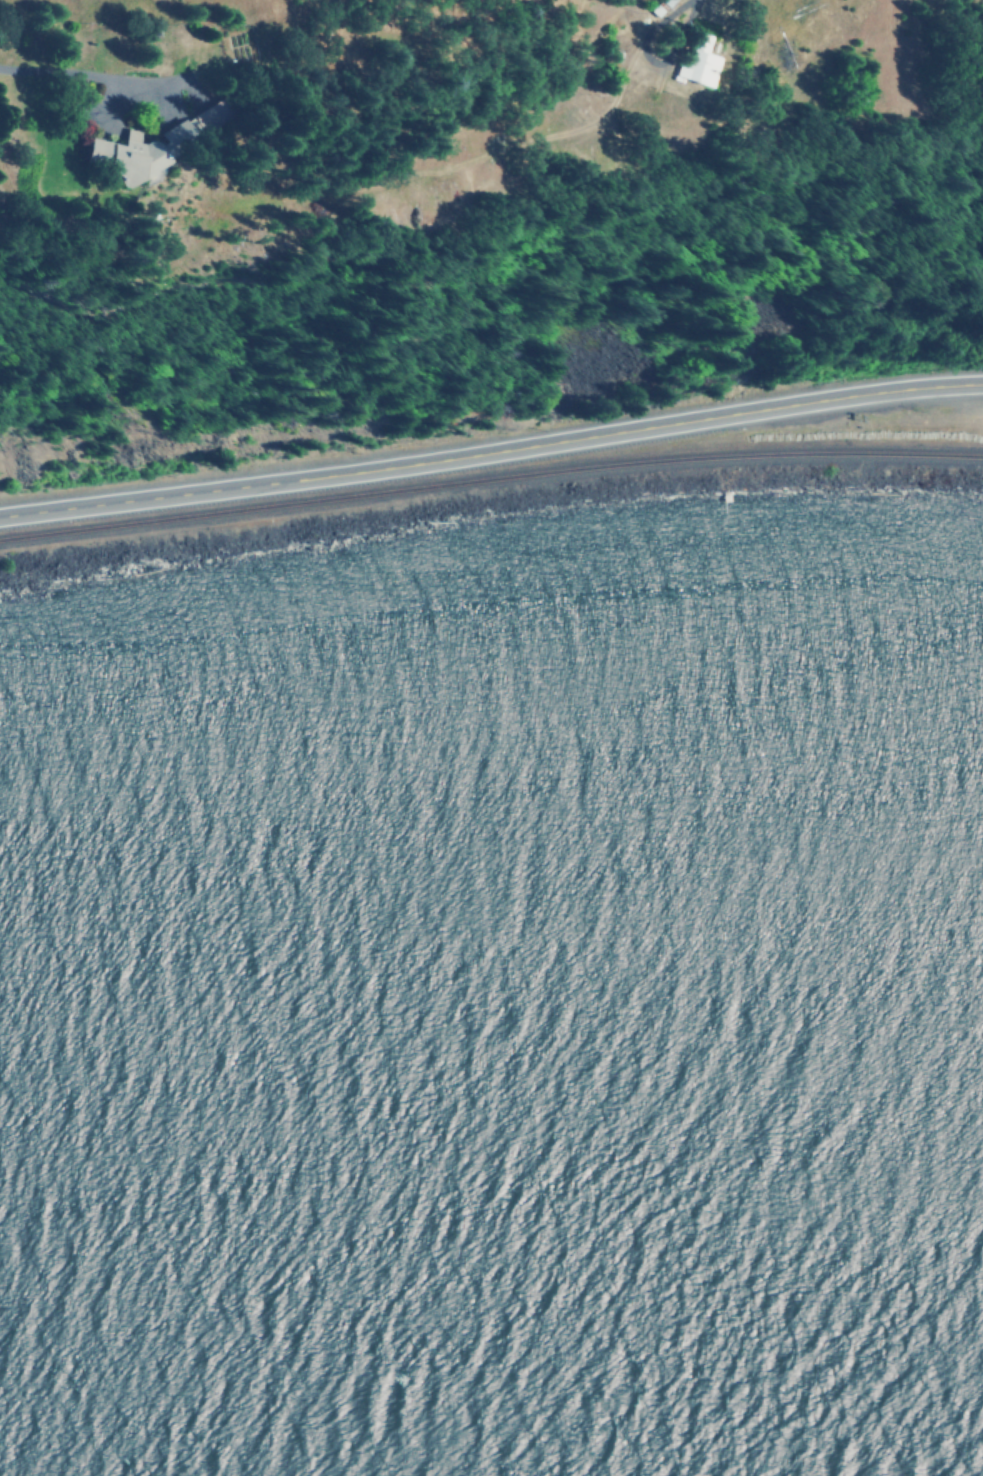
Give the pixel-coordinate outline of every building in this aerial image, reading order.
[(712,86),(720,56),(707,53),(712,35),(699,32),(689,68),(677,65),(674,76),(712,86)] [(189,114),(199,132),(229,116),(219,98),(189,114)] [(87,137),(82,159),(100,163),(105,172),(112,174),(119,185),(122,186),(161,164),(165,149),(193,133),(186,122),(177,120),(158,131),(155,143),(143,140),(135,145),(138,131),(124,128),(120,145),(87,137)]
